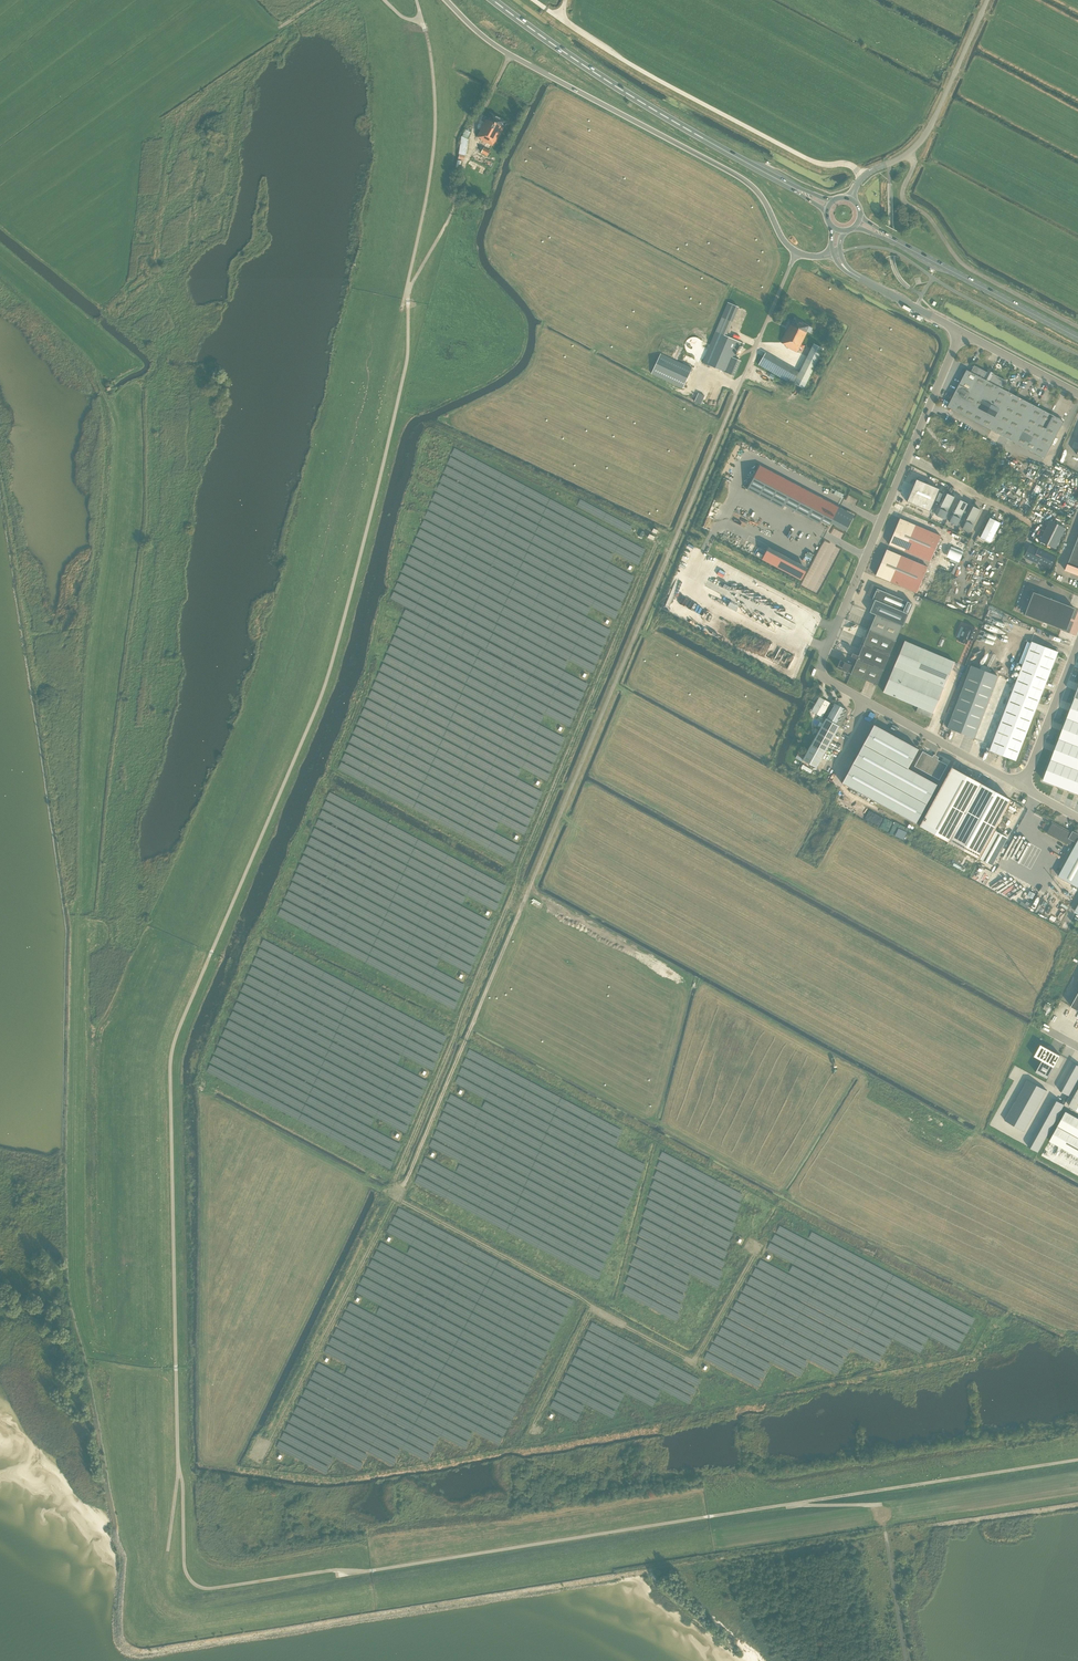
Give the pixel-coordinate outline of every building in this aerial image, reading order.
[(494,146),(507,122),(490,112),(483,125),(479,123),(476,128),(481,130),(477,137),(481,139),(487,142),(494,146)] [(471,132),(466,130),(462,136),(459,154),(460,154),(456,169),(461,171),(465,155),(466,155),(469,139),(467,139),(471,132)] [(484,147),(481,152),(488,156),(491,150),(484,147)] [(739,307),(728,302),(702,362),(734,376),(741,361),(734,358),(741,342),(727,336),(739,307)] [(806,331),(809,326),(795,318),(792,324),(791,323),(781,343),(786,345),(785,346),(797,352),(807,331),(806,331)] [(698,337),(697,337),(696,337),(695,337),(694,337),(693,337),(692,337),(691,337),(690,338),(689,338),(689,339),(688,339),(687,340),(686,341),(686,342),(685,343),(685,344),(685,345),(685,346),(685,347),(685,348),(685,349),(686,350),(686,351),(686,352),(687,352),(687,353),(688,353),(689,354),(690,355),(691,355),(692,355),(693,356),(694,356),(695,356),(696,356),(697,355),(698,355),(699,355),(700,354),(701,354),(701,353),(702,352),(703,351),(703,350),(703,349),(704,349),(704,348),(704,347),(704,346),(704,345),(704,344),(703,343),(703,342),(703,341),(702,341),(702,340),(701,339),(700,339),(700,338),(699,338),(698,337)] [(824,348),(814,343),(799,372),(794,383),(804,388),(824,348)] [(683,388),(692,368),(661,353),(652,374),(683,388)] [(799,372),(765,353),(759,364),(793,384),(794,383),(799,372)] [(1006,381),(993,374),(988,371),(987,372),(974,365),(971,372),(966,370),(947,407),(1044,458),(1064,421),(1002,388),(1006,381)] [(840,507),(760,465),(747,489),(783,508),(784,505),(820,524),(821,521),(830,526),(832,523),(846,530),(853,518),(838,510),(840,507)] [(941,489),(918,479),(909,501),(931,511),(941,489)] [(955,497),(948,493),(936,515),(943,519),(955,497)] [(961,500),(950,522),(957,526),(968,504),(961,500)] [(980,510),(973,506),(962,528),(969,532),(980,510)] [(990,517),(980,537),(990,542),(1000,522),(990,517)] [(930,561),(941,536),(900,518),(889,544),(930,561)] [(1049,520),(1039,541),(1055,549),(1065,528),(1049,520)] [(1065,570),(1077,575),(1077,537),(1065,570)] [(1038,549),(1029,545),(1024,557),(1037,564),(1038,562),(1045,565),(1044,567),(1049,569),(1050,567),(1051,568),(1056,556),(1039,547),(1038,549)] [(759,561),(730,546),(726,554),(789,585),(794,575),(760,559),(759,561)] [(928,567),(887,549),(876,575),(917,593),(928,567)] [(876,615),(902,626),(903,626),(913,603),(885,592),(886,590),(872,584),(868,594),(873,597),(873,599),(875,600),(870,612),(876,615)] [(1066,630),(1075,607),(1033,591),(1024,614),(1066,630)] [(876,615),(869,629),(896,640),(902,626),(876,615)] [(977,629),(970,626),(969,629),(964,627),(961,633),(959,632),(958,633),(957,636),(960,637),(959,638),(958,640),(966,644),(969,639),(970,638),(972,639),(971,640),(972,641),(977,629)] [(869,629),(863,644),(889,655),(896,640),(869,629)] [(883,692),(908,702),(918,706),(916,711),(931,718),(955,662),(905,641),(883,692)] [(1016,760),(1058,651),(1031,641),(989,750),(1016,760)] [(852,653),(851,656),(857,659),(883,670),(889,655),(863,644),(859,655),(852,653)] [(857,659),(851,674),(877,685),(883,670),(857,659)] [(840,660),(837,668),(848,672),(852,664),(840,660)] [(998,676),(971,665),(947,727),(974,738),(998,676)] [(829,702),(821,697),(817,704),(815,704),(813,709),(813,712),(822,717),(826,709),(830,711),(827,718),(826,718),(803,759),(817,766),(839,726),(837,724),(846,709),(835,703),(834,706),(829,703),(829,702)] [(1075,697),(1043,780),(1077,793),(1077,698),(1075,697)] [(908,768),(918,749),(874,724),(842,783),(915,823),(937,784),(908,768)] [(947,765),(923,751),(914,766),(939,779),(947,765)] [(801,767),(811,773),(812,770),(802,764),(801,767)] [(1010,799),(951,767),(919,825),(978,858),(1010,799)] [(1053,823),(1047,833),(1067,844),(1068,843),(1074,847),(1058,876),(1077,887),(1077,835),(1077,834),(1077,833),(1076,833),(1074,832),(1072,833),(1053,823)] [(907,832),(901,829),(897,837),(904,839),(907,832)] [(992,865),(1007,837),(995,830),(980,859),(992,865)] [(1049,1049),(1048,1050),(1040,1046),(1034,1056),(1042,1060),(1036,1072),(1048,1079),(1061,1055),(1049,1049)] [(1071,1070),(1069,1073),(1077,1078),(1077,1074),(1071,1070)] [(1077,1080),(1077,1078),(1069,1073),(1067,1076),(1077,1082),(1077,1080)] [(1077,1082),(1067,1076),(1065,1080),(1075,1085),(1077,1082)] [(1037,1085),(1027,1079),(1026,1083),(1035,1088),(1037,1085)] [(1075,1085),(1065,1080),(1063,1083),(1073,1089),(1075,1085)] [(1033,1092),(1035,1088),(1026,1083),(1024,1086),(1033,1092)] [(1073,1089),(1063,1083),(1061,1087),(1071,1092),(1073,1089)] [(1047,1090),(1037,1085),(1035,1088),(1045,1094),(1047,1090)] [(1033,1092),(1024,1086),(1022,1090),(1032,1095),(1033,1092)] [(1071,1092),(1061,1087),(1059,1090),(1069,1096),(1071,1092)] [(1045,1094),(1035,1088),(1033,1092),(1043,1097),(1045,1094)] [(1069,1105),(1077,1110),(1077,1089),(1069,1105)] [(1032,1095),(1022,1090),(1020,1093),(1030,1098),(1032,1095)] [(1043,1097),(1033,1092),(1032,1095),(1041,1100),(1043,1097)] [(1030,1098),(1020,1093),(1018,1096),(1028,1102),(1030,1098)] [(1041,1100),(1032,1095),(1030,1098),(1039,1104),(1041,1100)] [(1028,1102),(1018,1096),(1016,1100),(1026,1105),(1028,1102)] [(1039,1104),(1030,1098),(1028,1102),(1038,1107),(1039,1104)] [(1064,1104),(1055,1099),(1053,1102),(1063,1108),(1064,1104)] [(1026,1105),(1016,1100),(1014,1103),(1024,1108),(1026,1105)] [(1038,1107),(1028,1102),(1026,1105),(1036,1110),(1038,1107)] [(1063,1108),(1053,1102),(1051,1106),(1061,1111),(1063,1108)] [(1024,1108),(1014,1103),(1012,1106),(1022,1112),(1024,1108)] [(1036,1110),(1026,1105),(1024,1108),(1034,1114),(1036,1110)] [(1022,1112),(1012,1106),(1011,1110),(1020,1115),(1022,1112)] [(1061,1111),(1051,1106),(1049,1109),(1059,1115),(1061,1111)] [(1034,1114),(1024,1108),(1022,1112),(1032,1117),(1034,1114)] [(1059,1115),(1049,1109),(1047,1112),(1057,1118),(1059,1115)] [(1020,1115),(1011,1110),(1009,1113),(1018,1119),(1020,1115)] [(1066,1111),(1050,1141),(1077,1156),(1077,1118),(1066,1111)] [(1032,1117),(1022,1112),(1020,1115),(1030,1121),(1032,1117)] [(1057,1118),(1047,1112),(1045,1116),(1055,1121),(1057,1118)] [(1018,1119),(1009,1113),(1007,1117),(1017,1122),(1018,1119)] [(1030,1121),(1020,1115),(1018,1119),(1028,1124),(1030,1121)] [(1053,1125),(1055,1121),(1045,1116),(1043,1119),(1053,1125)] [(1017,1122),(1007,1117),(1005,1120),(1015,1125),(1017,1122)] [(1028,1124),(1018,1119),(1017,1122),(1026,1127),(1028,1124)] [(1051,1128),(1053,1125),(1043,1119),(1041,1123),(1051,1128)] [(1026,1127),(1017,1122),(1015,1125),(1024,1131),(1026,1127)] [(1051,1128),(1041,1123),(1040,1126),(1049,1131),(1051,1128)] [(1049,1131),(1040,1126),(1038,1129),(1048,1135),(1049,1131)] [(1048,1135),(1038,1129),(1036,1133),(1046,1138),(1048,1135)] [(1046,1138),(1036,1133),(1034,1136),(1044,1142),(1046,1138)] [(1044,1142),(1034,1136),(1032,1140),(1042,1145),(1044,1142)] [(1042,1145),(1032,1140),(1030,1143),(1040,1148),(1042,1145)] [(1040,1148),(1030,1143),(1028,1146),(1038,1152),(1040,1148)]
